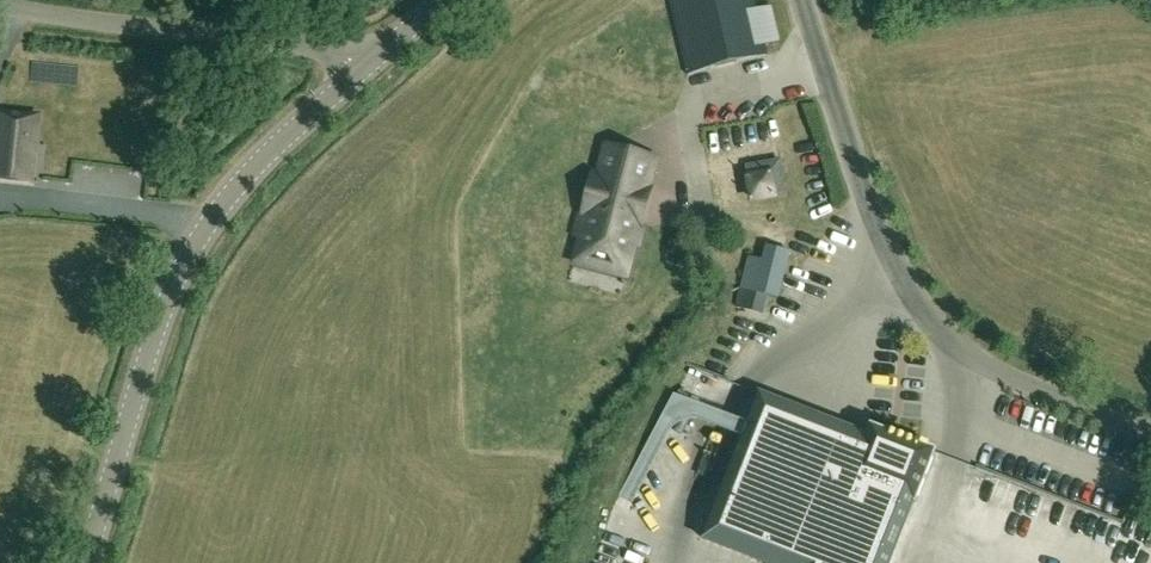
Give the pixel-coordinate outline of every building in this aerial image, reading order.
[(754,0),(670,0),(688,74),(767,55),(765,44),(780,40),(771,4),(756,8),(754,0)] [(29,183),(36,117),(0,113),(0,180),(29,183)] [(738,223),(782,219),(775,122),(730,125),(738,223)] [(569,262),(630,279),(660,153),(629,139),(602,139),(569,262)] [(780,299),(792,253),(766,246),(762,260),(748,256),(740,289),(780,299)] [(873,428),(870,436),(760,393),(703,540),(763,562),(890,562),(914,502),(916,502),(936,452),(902,439),(873,428)] [(1089,497),(1010,465),(1003,484),(992,480),(983,503),(985,503),(978,521),(988,525),(982,539),(1042,562),(1062,562),(1089,497)] [(621,557),(636,562),(649,562),(652,556),(626,546),(621,557)] [(726,556),(711,552),(708,562),(724,562),(726,556)]
